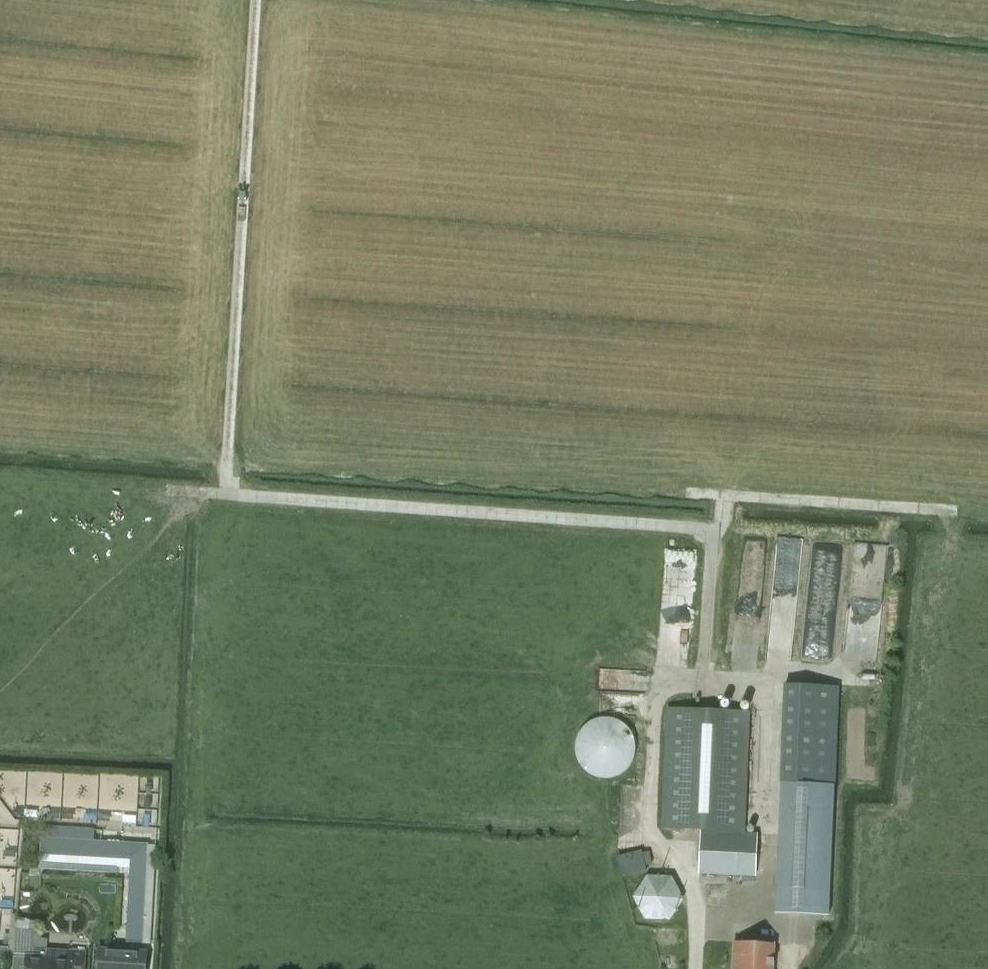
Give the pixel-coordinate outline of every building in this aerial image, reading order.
[(784,684),(780,783),(836,785),(840,686),(784,684)] [(699,875),(727,876),(757,877),(759,833),(745,832),(750,711),(668,708),(663,827),(701,829),(699,875)] [(576,745),(576,748),(576,751),(576,754),(577,757),(578,760),(579,762),(581,765),(582,767),(584,769),(587,772),(589,773),(591,775),(593,776),(596,777),(599,778),(602,778),(605,779),(607,779),(610,778),(613,778),(616,777),(619,776),(623,774),(625,772),(627,770),(629,768),(631,766),(632,764),(633,762),(634,760),(635,758),(635,756),(636,754),(636,751),(636,749),(636,745),(636,743),(635,739),(635,738),(633,735),(632,733),(630,730),(628,728),(626,725),(624,723),(622,722),(619,721),(618,720),(614,719),(611,718),(607,718),(604,718),(601,718),(597,719),(595,720),(592,721),(590,722),(587,725),(585,726),(582,729),(581,731),(579,734),(578,736),(577,739),(576,742),(576,745)] [(836,785),(780,783),(775,913),(830,915),(836,785)] [(148,844),(93,841),(94,829),(40,826),(38,863),(130,868),(126,943),(143,943),(148,844)] [(642,850),(618,856),(623,877),(647,871),(642,850)] [(675,919),(674,875),(633,876),(635,920),(675,919)] [(14,957),(29,958),(28,968),(83,968),(84,955),(84,951),(33,948),(34,930),(27,930),(27,919),(17,919),(14,957)] [(734,968),(773,968),(775,944),(735,942),(734,968)] [(98,947),(97,968),(147,968),(148,950),(98,947)]
